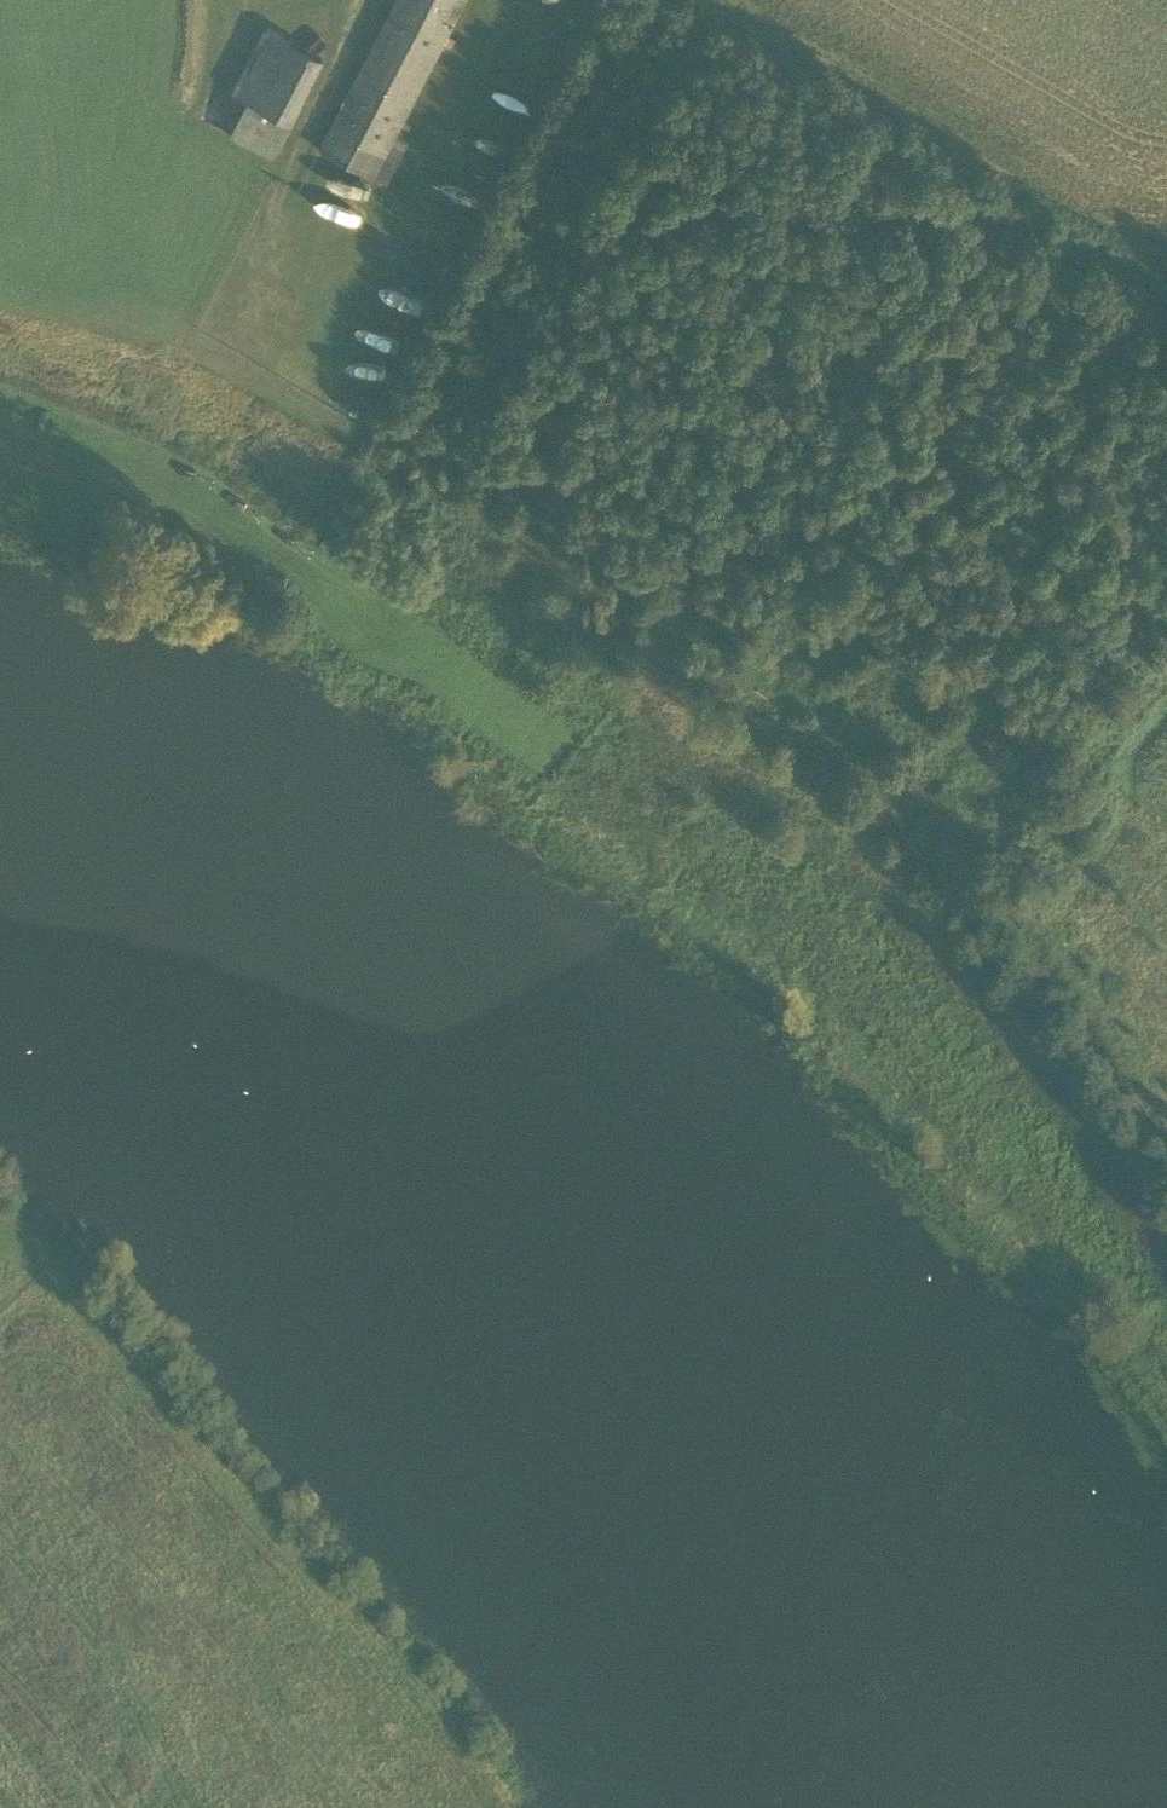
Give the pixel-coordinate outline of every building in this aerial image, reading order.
[(465,0),(396,0),(319,149),(387,184),(410,139),(397,132),(401,123),(404,118),(443,43),(447,35),(465,0)] [(264,27),(230,91),(248,100),(291,122),(311,79),(323,58),(290,40),(264,27)] [(454,38),(447,35),(443,43),(450,47),(454,38)] [(291,122),(248,100),(230,134),(274,156),(291,122)] [(411,122),(404,118),(401,123),(409,127),(411,122)]
